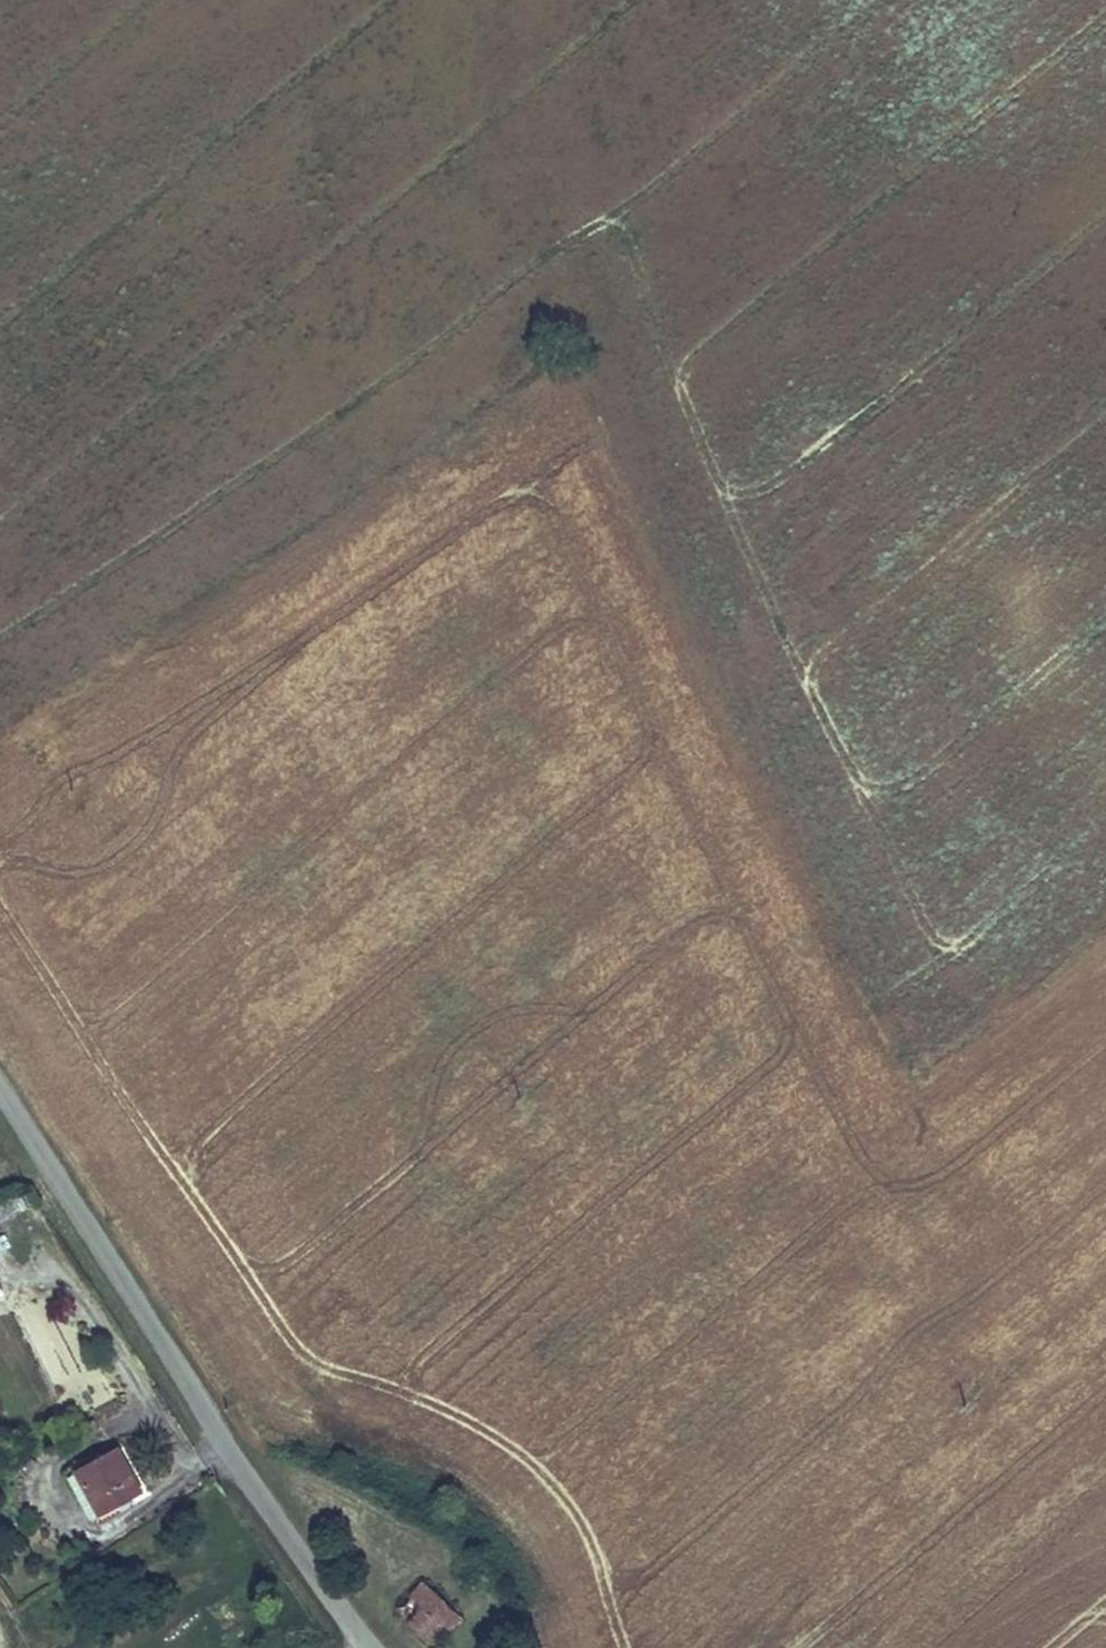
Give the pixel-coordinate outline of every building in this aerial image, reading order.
[(121,1442),(73,1466),(99,1515),(144,1488),(121,1442)] [(417,1626),(445,1596),(424,1578),(399,1605),(417,1626)] [(464,1615),(445,1596),(417,1626),(433,1644),(464,1615)]
